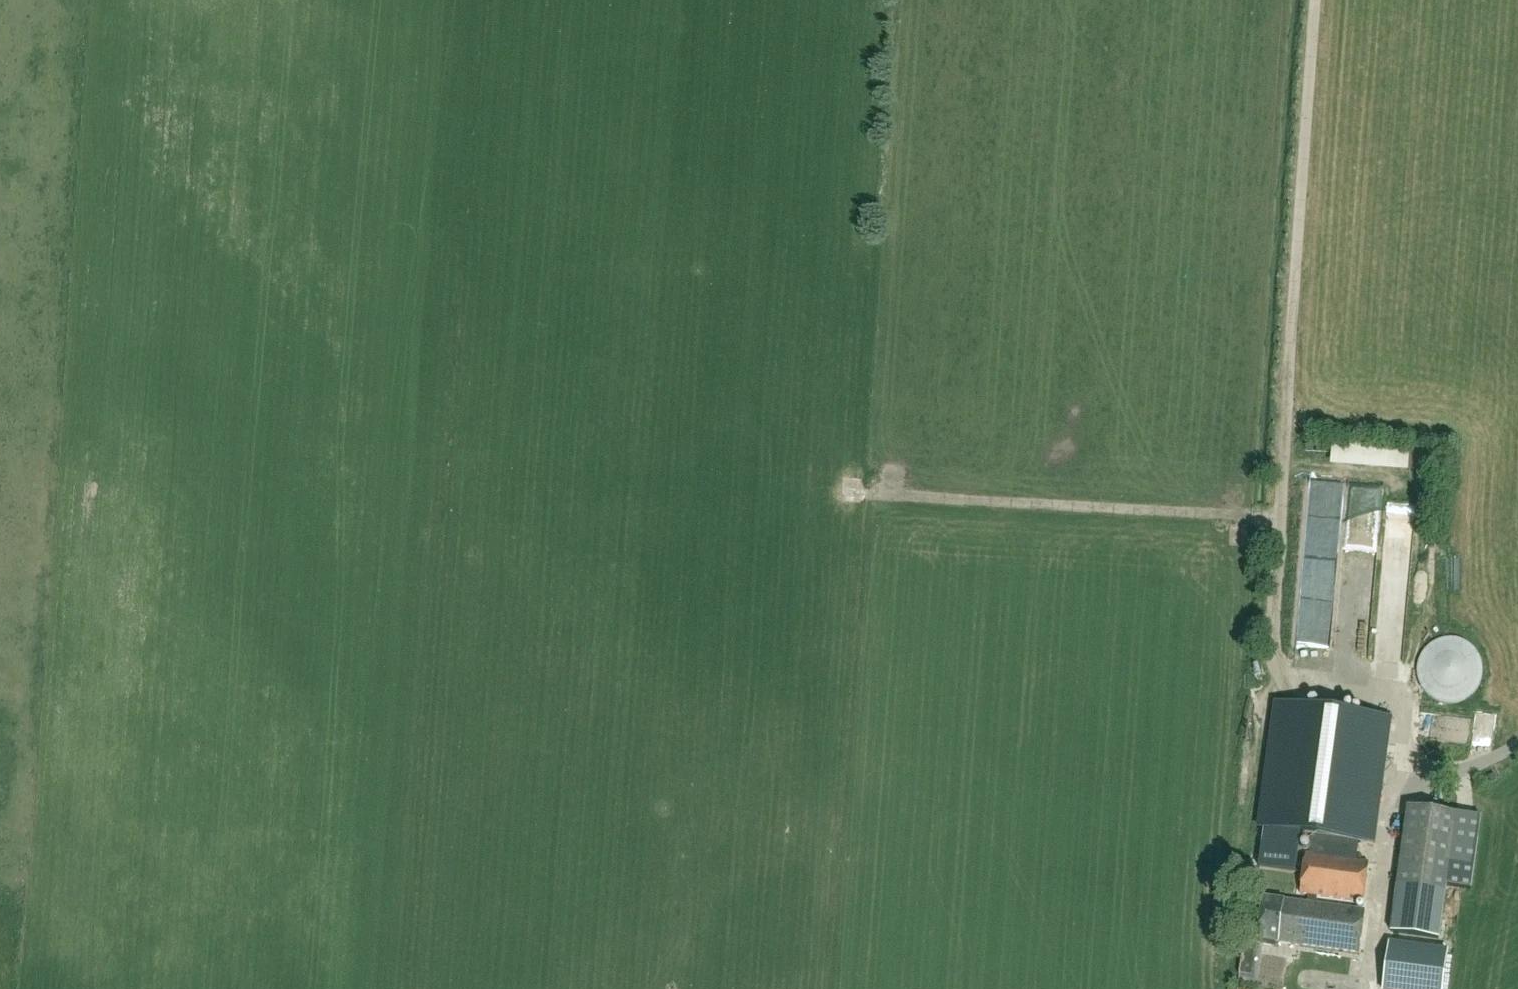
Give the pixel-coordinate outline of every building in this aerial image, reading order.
[(1336,461),(1400,461),(1400,436),(1336,436),(1336,461)] [(1383,626),(1389,477),(1353,476),(1351,517),(1311,515),(1307,624),(1311,624),(1311,638),(1336,639),(1337,624),(1383,626)] [(1320,478),(1320,497),(1340,498),(1341,478),(1320,478)] [(1381,650),(1382,669),(1409,668),(1407,626),(1387,626),(1388,650),(1381,650)] [(1259,829),(1264,829),(1259,869),(1295,874),(1300,834),(1312,836),(1309,855),(1355,861),(1358,842),(1372,844),(1389,719),(1384,719),(1281,705),(1276,704),(1259,829)] [(1451,735),(1476,734),(1475,710),(1450,711),(1451,735)] [(1408,806),(1390,932),(1438,938),(1455,813),(1408,806)] [(1368,863),(1355,861),(1309,855),(1305,855),(1299,894),(1308,896),(1307,903),(1262,898),(1256,940),(1260,940),(1260,945),(1274,947),(1274,942),(1358,953),(1364,911),(1316,905),(1317,897),(1363,903),(1368,863)] [(1443,982),(1447,952),(1389,944),(1383,988),(1442,988),(1443,982)]
